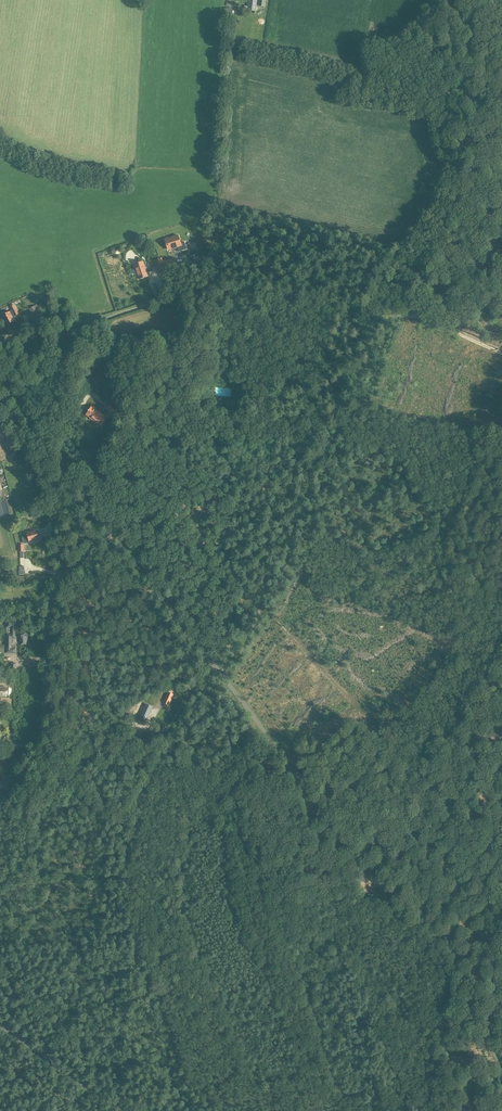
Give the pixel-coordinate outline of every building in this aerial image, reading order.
[(248,10),(256,11),(257,0),(249,0),(248,10)] [(186,249),(184,243),(181,244),(178,236),(165,240),(168,250),(173,248),(173,249),(177,248),(178,252),(186,249)] [(164,268),(162,262),(161,258),(155,260),(159,273),(165,271),(164,268)] [(176,264),(174,258),(162,262),(164,268),(176,264)] [(139,279),(147,276),(143,261),(134,264),(139,279)] [(37,305),(28,309),(33,318),(41,314),(37,305)] [(16,309),(9,312),(2,315),(7,324),(14,321),(12,317),(19,314),(16,309)] [(113,416),(118,409),(110,404),(106,411),(113,416)] [(98,423),(101,425),(107,417),(103,415),(103,416),(95,410),(95,409),(92,407),(86,415),(90,417),(98,422),(98,423)] [(25,534),(22,535),(23,538),(24,543),(29,542),(28,541),(38,538),(36,530),(27,533),(25,534)] [(20,633),(15,633),(15,620),(6,620),(6,627),(6,633),(6,653),(16,653),(16,644),(27,644),(27,633),(20,633)] [(170,677),(163,683),(165,685),(172,679),(170,677)] [(149,698),(153,701),(160,691),(156,687),(149,698)] [(153,702),(157,704),(165,693),(161,690),(153,702)] [(168,692),(163,702),(169,704),(173,694),(172,694),(173,691),(170,690),(169,692),(168,692)] [(146,703),(141,714),(148,717),(153,707),(146,703)] [(134,713),(139,709),(134,704),(129,708),(134,713)]
